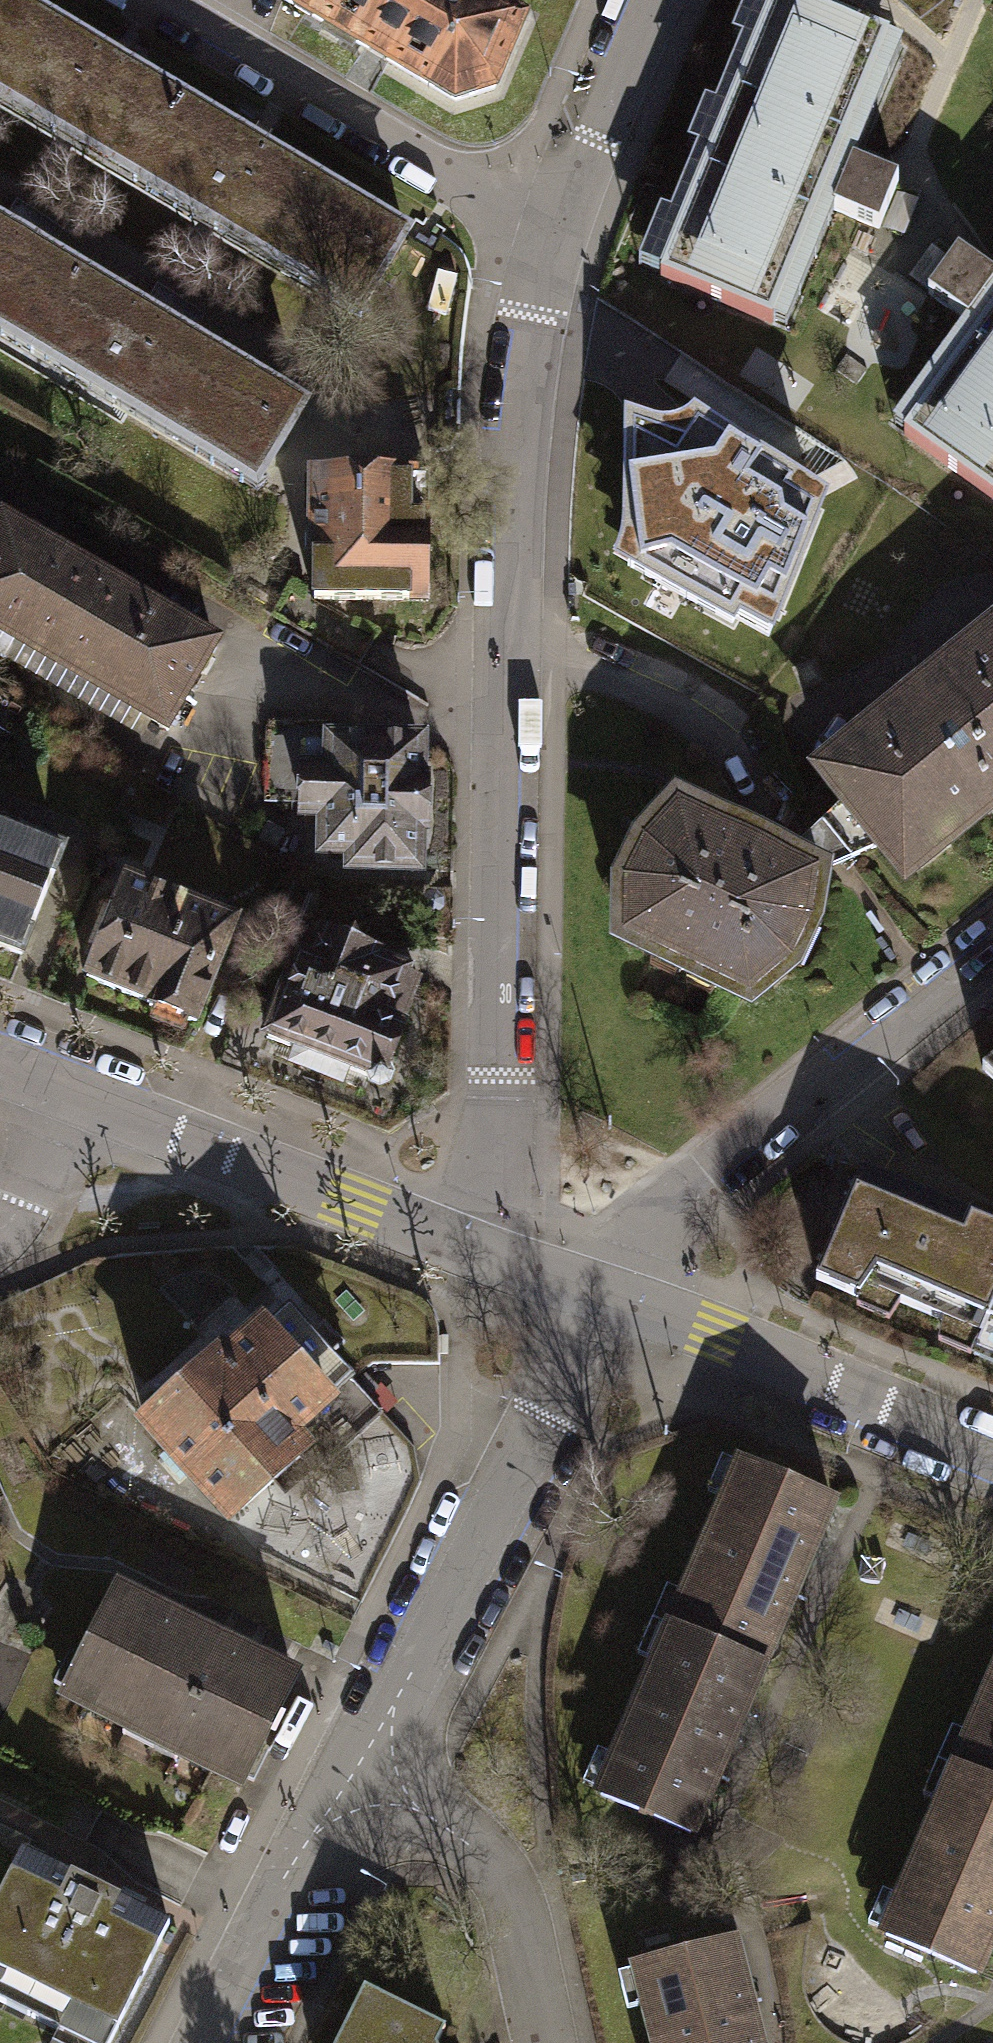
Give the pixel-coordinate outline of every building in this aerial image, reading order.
[(124,185),(175,101),(6,0),(0,0),(0,111),(124,185)] [(446,101),(485,89),(514,18),(484,0),(279,0),(446,101)] [(830,156),(880,37),(790,0),(736,0),(720,38),(746,48),(719,113),(692,102),(674,146),(701,157),(673,224),(647,213),(625,266),(762,323),(811,204),(830,156)] [(124,185),(348,319),(398,235),(175,101),(124,185)] [(889,180),(830,156),(811,204),(870,228),(889,180)] [(21,358),(71,274),(0,231),(0,346),(21,358)] [(970,329),(992,298),(992,283),(949,251),(919,293),(970,329)] [(21,358),(244,491),(295,407),(71,274),(21,358)] [(970,329),(895,434),(992,505),(992,298),(970,329)] [(618,567),(769,656),(821,481),(636,367),(618,567)] [(305,599),(413,600),(414,521),(420,521),(420,478),(306,477),(305,599)] [(157,728),(206,643),(0,524),(0,638),(157,728)] [(815,770),(897,871),(992,793),(992,636),(986,632),(815,770)] [(3,735),(18,709),(0,699),(0,734),(3,735)] [(322,773),(323,741),(321,741),(321,722),(265,721),(256,729),(255,801),(295,801),(295,773),(322,773)] [(341,869),(409,870),(411,743),(323,741),(322,773),(295,773),(295,801),(294,815),(314,815),(313,853),(342,853),(341,869)] [(167,799),(123,774),(108,811),(156,830),(167,799)] [(811,872),(669,804),(634,842),(613,884),(614,938),(741,1000),(784,965),(803,926),(811,872)] [(13,955),(52,855),(0,835),(0,950),(13,955)] [(140,1005),(186,1023),(226,925),(117,882),(79,978),(141,1003),(140,1005)] [(257,1038),(371,1082),(391,1031),(390,1030),(410,980),(397,975),(398,974),(361,959),(362,956),(312,936),(312,938),(298,933),(257,1038)] [(974,1068),(992,1086),(992,1052),(974,1068)] [(992,1287),(992,1229),(854,1169),(807,1279),(851,1297),(856,1286),(972,1336),(992,1287)] [(972,1336),(992,1345),(992,1287),(972,1336)] [(218,1357),(143,1424),(189,1475),(229,1520),(299,1457),(315,1474),(385,1412),(332,1353),(346,1341),(326,1318),(319,1324),(312,1330),(289,1305),(268,1324),(224,1363),(218,1357)] [(740,1463),(668,1641),(771,1683),(811,1583),(843,1504),(740,1463)] [(285,1677),(105,1590),(54,1694),(235,1781),(285,1677)] [(668,1641),(596,1820),(698,1861),(734,1774),(771,1683),(668,1641)] [(950,1780),(992,1798),(992,1679),(950,1780)] [(879,1948),(987,1993),(992,1979),(992,1798),(950,1780),(879,1948)] [(2,1852),(0,1855),(0,2015),(39,2035),(35,2042),(95,2042),(153,1927),(2,1852)] [(633,1963),(653,2042),(771,2042),(759,1994),(745,1935),(633,1963)] [(324,2042),(423,2042),(433,2026),(347,1991),(324,2042)]
